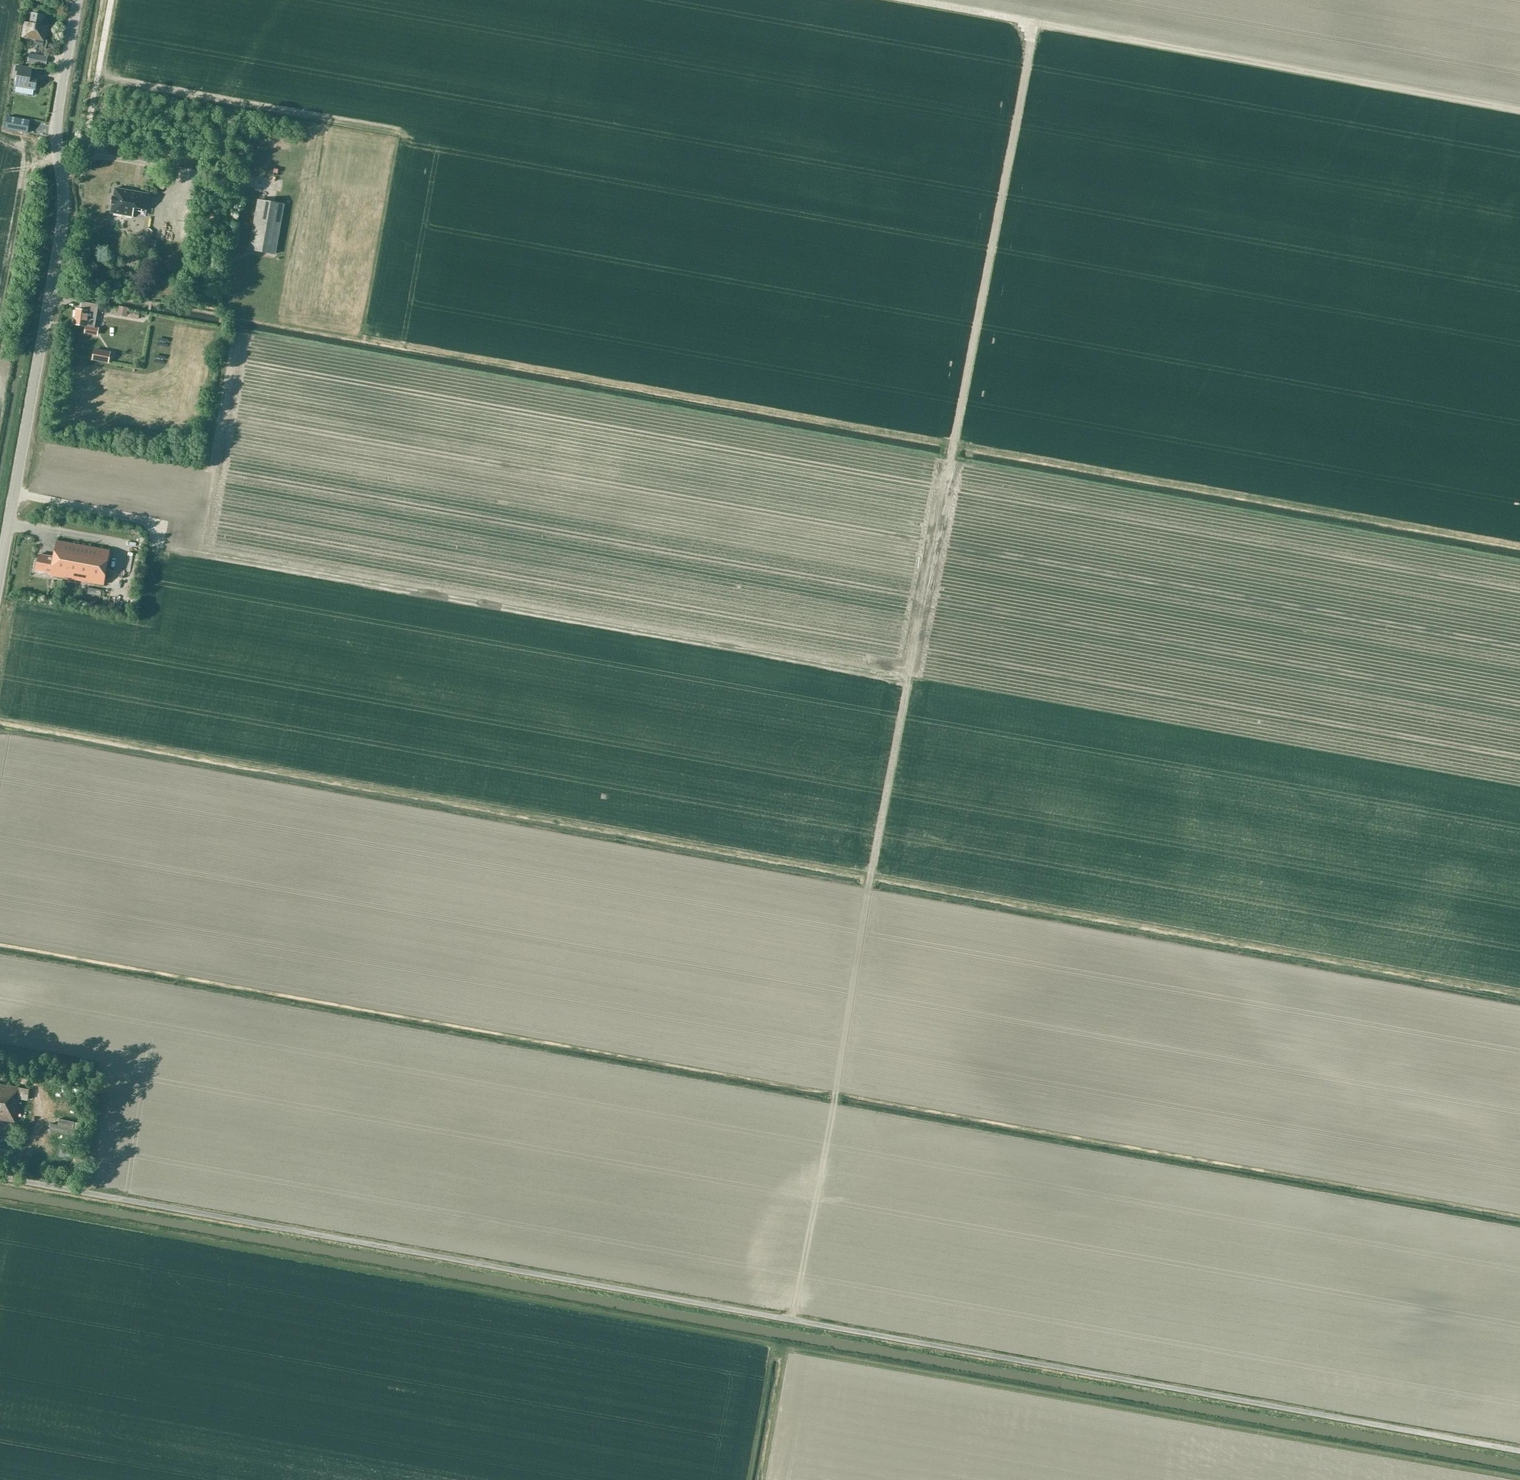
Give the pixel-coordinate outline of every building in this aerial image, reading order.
[(45,41),(48,26),(43,25),(44,15),(32,13),(30,23),(24,22),(21,37),(45,41)] [(48,56),(30,54),(28,64),(46,67),(48,56)] [(36,90),(38,79),(31,77),(32,69),(16,66),(14,78),(17,79),(15,87),(36,90)] [(27,133),(30,121),(8,117),(5,129),(27,133)] [(149,194),(115,188),(113,196),(111,204),(112,204),(111,213),(132,217),(134,208),(146,210),(149,194)] [(275,255),(284,204),(257,199),(249,250),(275,255)] [(156,241),(146,239),(144,247),(154,249),(156,241)] [(82,310),(76,309),(74,324),(86,326),(85,333),(97,335),(98,328),(94,328),(98,304),(83,302),(82,310)] [(109,362),(110,352),(93,350),(92,359),(109,362)] [(110,551),(96,549),(56,542),(54,557),(39,554),(36,571),(38,572),(38,573),(43,574),(44,573),(50,574),(50,577),(103,586),(110,551)] [(64,1082),(62,1092),(79,1095),(80,1085),(64,1082)] [(6,1121),(15,1123),(20,1098),(18,1098),(19,1087),(0,1084),(0,1127),(2,1127),(3,1121),(6,1121)] [(61,1146),(59,1156),(71,1157),(72,1148),(61,1146)] [(0,1148),(0,1159),(10,1161),(13,1151),(0,1148)]
